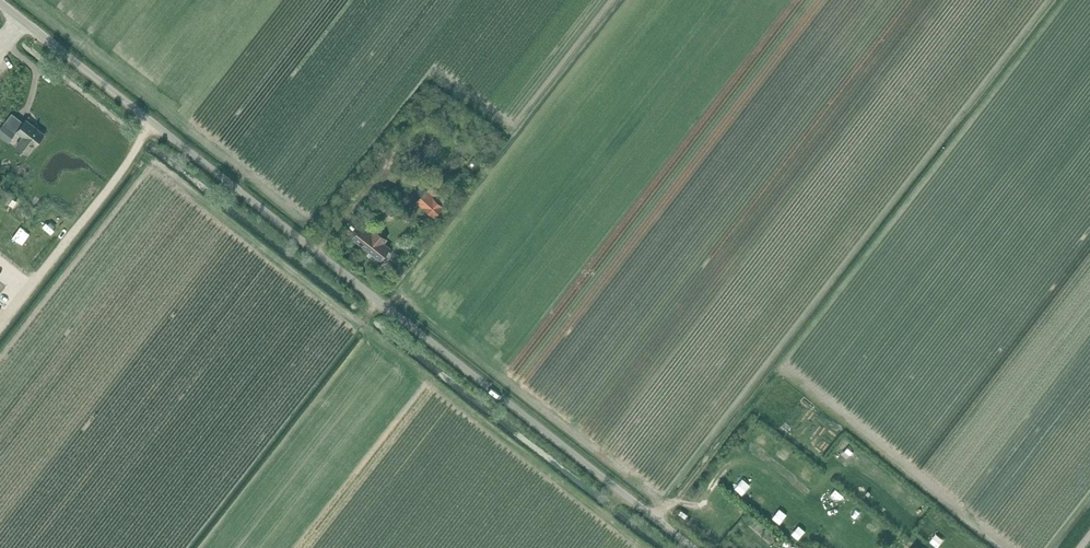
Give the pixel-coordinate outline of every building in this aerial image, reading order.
[(29,155),(37,145),(46,133),(28,119),(18,131),(24,135),(16,145),(29,155)] [(0,128),(0,135),(9,142),(17,132),(17,131),(5,122),(0,128)] [(444,206),(435,199),(438,196),(427,187),(416,201),(434,217),(444,206)] [(378,196),(371,205),(378,209),(384,201),(378,196)] [(391,252),(389,250),(391,247),(384,242),(387,238),(375,228),(372,232),(364,226),(355,237),(382,259),(383,257),(386,259),(389,259),(392,255),(391,252)] [(752,461),(758,452),(749,446),(743,455),(752,461)] [(767,458),(759,466),(767,474),(775,466),(767,458)] [(778,483),(787,490),(794,480),(785,474),(778,483)] [(741,484),(738,489),(749,496),(752,491),(741,484)] [(795,496),(803,501),(808,494),(800,489),(795,496)] [(763,508),(770,500),(762,494),(756,501),(763,508)] [(828,520),(833,511),(826,508),(822,517),(828,520)] [(786,511),(778,519),(786,527),(794,518),(786,511)] [(839,528),(850,530),(852,523),(841,521),(839,528)] [(794,534),(804,539),(810,529),(800,524),(794,534)] [(862,544),(865,537),(856,533),(853,541),(862,544)]
